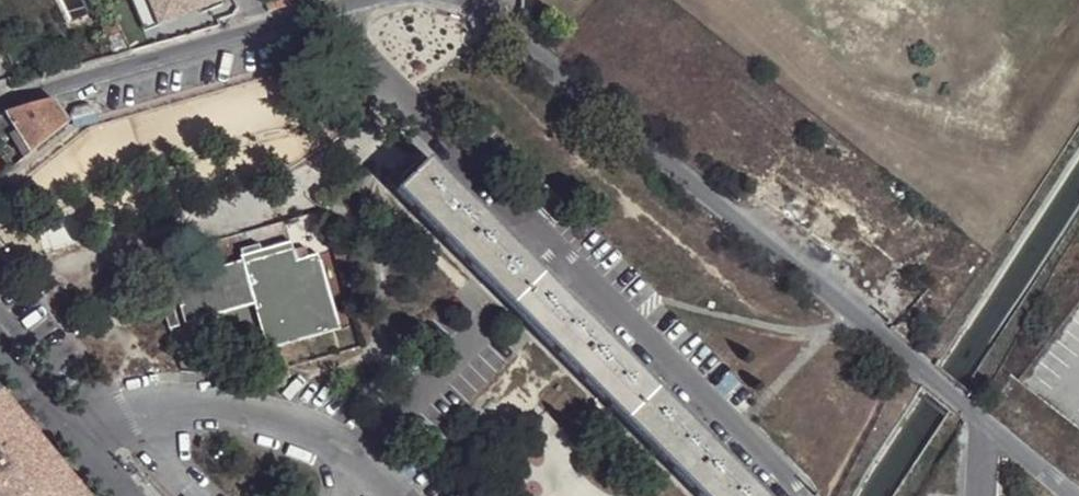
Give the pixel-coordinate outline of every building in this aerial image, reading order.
[(142,29),(157,23),(148,0),(130,0),(142,29)] [(157,23),(197,7),(206,3),(208,9),(220,4),(219,0),(148,0),(157,23)] [(208,9),(206,3),(197,7),(199,12),(208,9)] [(103,36),(119,28),(112,15),(97,22),(103,36)] [(57,99),(8,114),(21,128),(36,149),(72,119),(57,99)] [(0,116),(0,129),(2,131),(7,140),(14,134),(21,128),(8,114),(0,116)] [(36,149),(21,128),(14,134),(29,155),(36,149)] [(9,168),(20,160),(13,149),(2,157),(9,168)] [(429,158),(396,192),(456,250),(487,215),(429,158)] [(487,215),(456,250),(515,309),(544,272),(487,215)] [(244,268),(247,275),(296,259),(294,251),(244,268)] [(296,259),(247,275),(176,295),(184,322),(253,301),(269,349),(338,329),(317,254),(296,259)] [(544,272),(515,309),(575,368),(602,329),(544,272)] [(602,329),(575,368),(635,427),(659,387),(602,329)] [(659,387),(635,427),(695,486),(716,444),(659,387)] [(0,390),(0,495),(87,495),(0,390)] [(695,486),(705,495),(768,495),(716,444),(695,486)]
